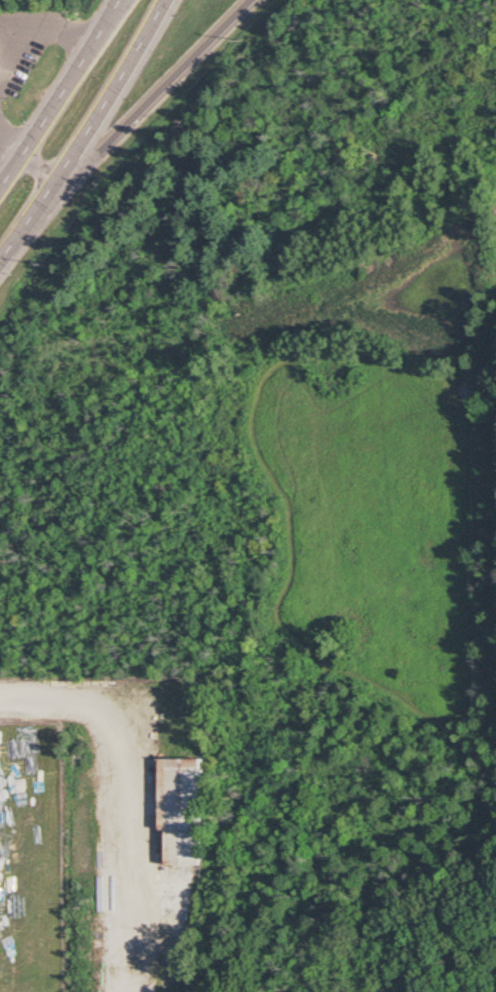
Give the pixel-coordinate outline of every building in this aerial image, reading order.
[(160,758),(161,829),(167,829),(167,865),(203,865),(203,758),(160,758)]
